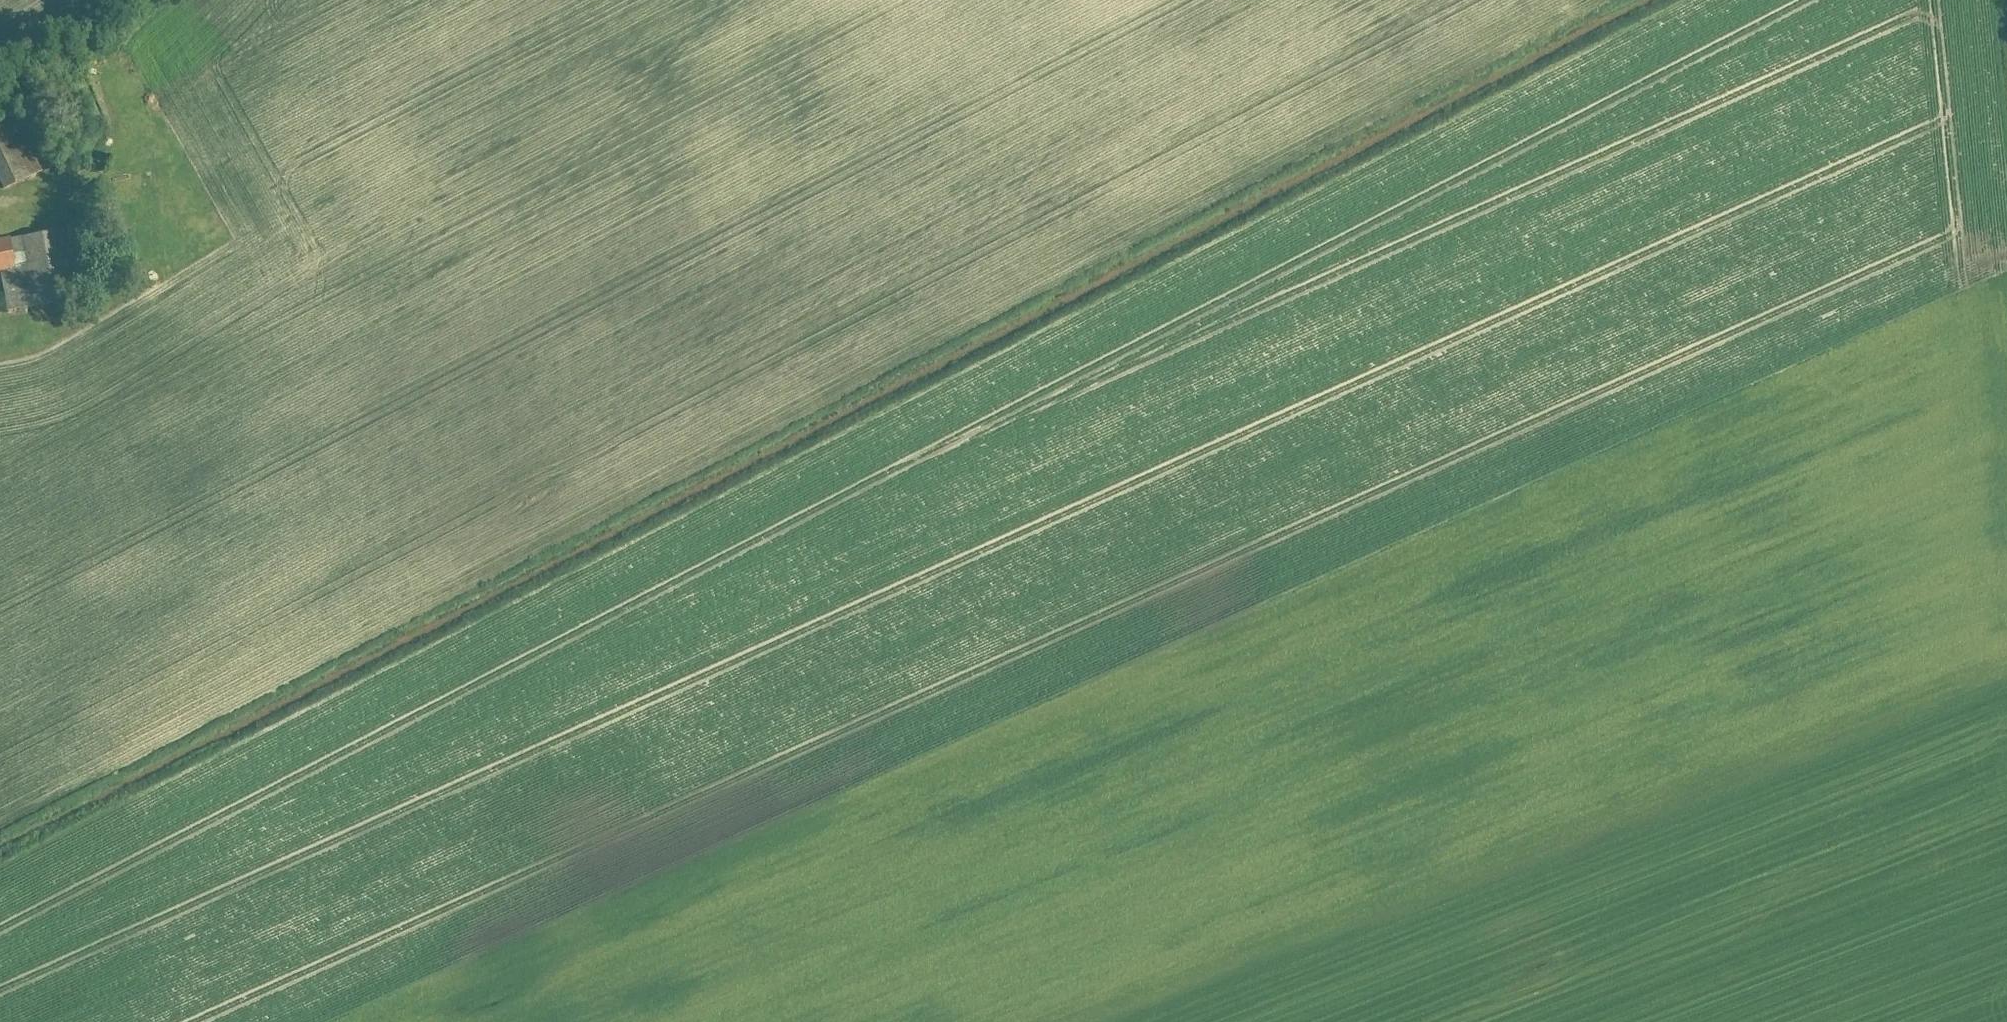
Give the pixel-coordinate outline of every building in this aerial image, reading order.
[(6,103),(0,106),(0,187),(4,195),(40,178),(6,103)] [(94,291),(82,222),(0,235),(0,306),(94,291)]
